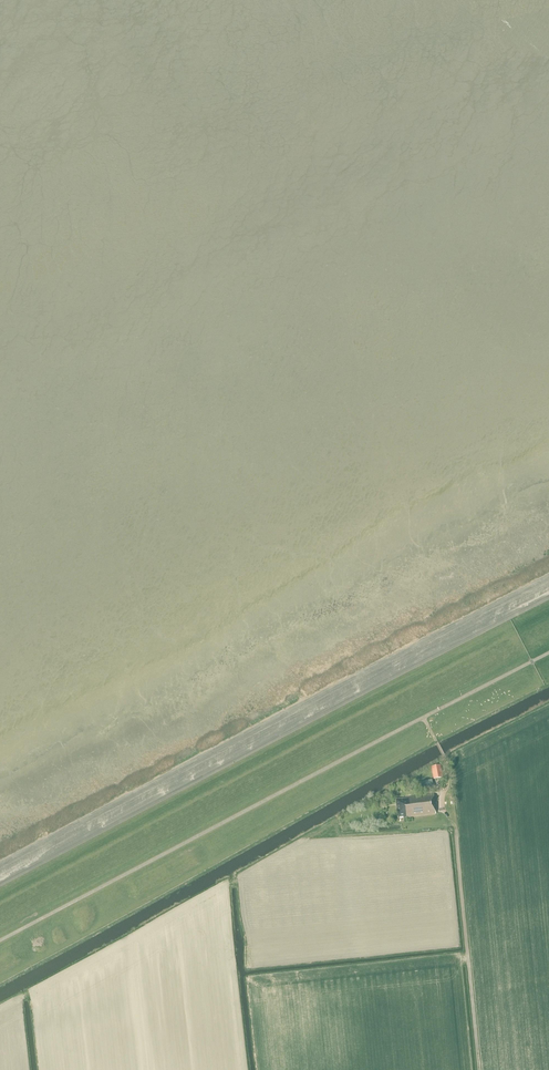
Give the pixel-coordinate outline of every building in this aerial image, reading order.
[(440,765),(431,767),(433,779),(443,778),(440,765)] [(434,789),(432,780),(422,782),(424,791),(434,789)] [(398,819),(436,813),(433,794),(408,797),(408,798),(395,800),(398,819)]
